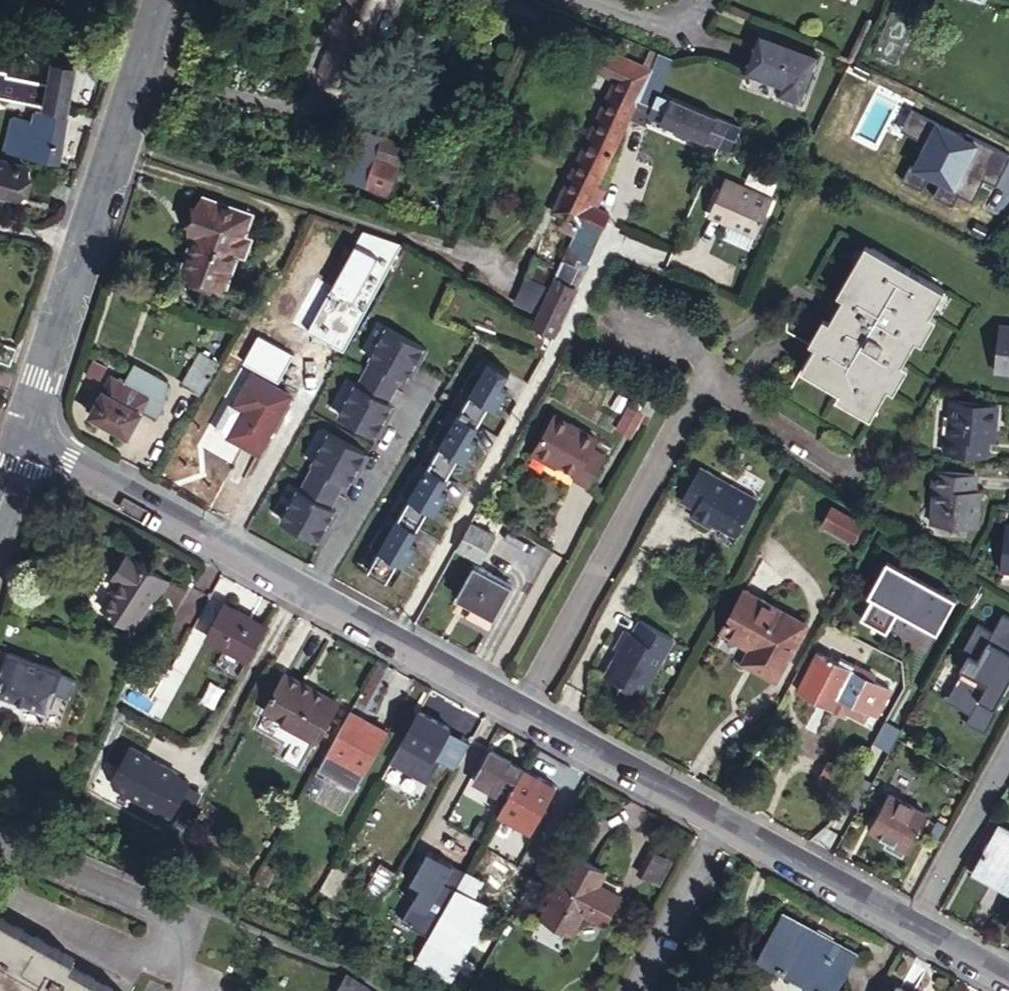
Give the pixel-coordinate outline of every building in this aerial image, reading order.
[(341,20),(336,18),(332,27),(338,29),(322,70),(350,82),(384,0),(349,0),(341,20)] [(817,54),(759,32),(745,71),(782,84),(779,92),(800,100),(817,54)] [(675,57),(659,50),(645,82),(636,103),(652,111),(650,115),(718,145),(729,120),(662,90),(675,57)] [(65,110),(73,66),(51,62),(50,65),(49,73),(48,83),(5,76),(5,72),(0,71),(0,97),(65,110)] [(636,103),(645,82),(621,72),(612,94),(635,105),(636,103)] [(635,105),(612,94),(556,211),(580,223),(589,205),(635,105)] [(11,115),(3,152),(53,169),(64,116),(33,109),(31,119),(11,115)] [(741,125),(729,120),(718,145),(729,150),(741,125)] [(391,177),(405,148),(383,138),(370,167),(391,177)] [(13,202),(22,172),(0,165),(0,198),(13,202)] [(758,235),(774,202),(728,181),(712,215),(758,235)] [(974,213),(992,228),(1008,209),(1008,189),(997,202),(990,195),(974,213)] [(250,209),(203,193),(191,229),(197,231),(185,268),(226,282),(239,245),(245,247),(249,234),(243,232),(250,209)] [(601,233),(605,226),(609,215),(589,205),(580,223),(601,233)] [(595,247),(601,233),(580,223),(575,237),(595,247)] [(577,261),(587,265),(595,247),(575,237),(564,260),(574,265),(577,261)] [(873,408),(945,288),(872,248),(801,368),(873,408)] [(531,270),(555,281),(564,260),(540,250),(531,270)] [(555,281),(536,325),(555,334),(587,265),(577,261),(574,265),(564,260),(555,281)] [(346,321),(361,329),(376,303),(360,297),(346,321)] [(992,325),(989,370),(1008,371),(1008,326),(992,325)] [(391,326),(343,413),(382,435),(391,419),(387,417),(394,404),(395,402),(391,400),(406,374),(410,376),(411,374),(418,361),(422,363),(431,348),(391,326)] [(10,367),(15,350),(0,346),(0,364),(10,367)] [(201,395),(222,361),(203,350),(182,385),(201,395)] [(137,360),(125,383),(149,397),(143,409),(157,417),(177,381),(137,360)] [(383,524),(372,543),(381,548),(369,568),(389,579),(400,560),(407,564),(418,544),(411,540),(430,508),(437,513),(448,494),(441,489),(460,457),(468,461),(479,442),(472,437),(490,405),(498,410),(510,391),(502,386),(510,372),(491,361),(482,375),(474,370),(463,389),(471,394),(452,426),(444,421),(433,440),(441,445),(422,478),(413,473),(402,492),(411,497),(392,529),(383,524)] [(422,363),(418,361),(411,374),(415,376),(422,363)] [(262,450),(295,392),(257,371),(241,402),(249,407),(234,434),(262,450)] [(143,409),(149,397),(125,383),(112,376),(92,413),(129,434),(143,409)] [(985,420),(991,420),(992,405),(947,402),(945,439),(941,439),(940,455),(982,458),(983,435),(985,420)] [(632,432),(644,410),(630,403),(619,425),(632,432)] [(394,404),(387,417),(391,419),(398,406),(394,404)] [(596,437),(554,415),(535,451),(559,464),(576,473),(574,477),(588,484),(604,453),(591,447),(596,437)] [(333,430),(284,518),(324,540),(332,524),(328,522),(335,509),(336,507),(332,505),(347,478),(351,481),(352,479),(360,466),(363,468),(372,452),(333,430)] [(559,464),(535,451),(532,456),(556,469),(559,464)] [(736,532),(756,496),(698,465),(680,498),(694,506),(691,512),(709,522),(711,518),(736,532)] [(363,468),(360,466),(352,479),(356,481),(363,468)] [(977,513),(971,513),(972,497),(974,476),(931,473),(930,488),(934,488),(931,525),(976,528),(977,513)] [(863,524),(830,505),(820,522),(854,541),(863,524)] [(335,509),(328,522),(332,524),(339,511),(335,509)] [(471,521),(457,547),(483,561),(497,535),(471,521)] [(161,599),(171,580),(129,555),(119,572),(124,575),(105,607),(135,625),(153,595),(161,599)] [(892,560),(860,617),(887,632),(902,604),(933,621),(949,592),(892,560)] [(468,611),(490,623),(512,583),(476,563),(454,603),(468,611)] [(246,657),(265,625),(225,602),(207,635),(246,657)] [(730,679),(733,681),(763,627),(732,610),(711,649),(738,665),(730,679)] [(487,628),(490,623),(468,611),(465,615),(487,628)] [(1006,615),(996,634),(981,625),(966,654),(972,657),(985,664),(978,677),(970,672),(952,705),(975,717),(970,727),(989,737),(1002,713),(999,711),(1008,691),(1008,617),(1006,615)] [(673,635),(640,618),(633,632),(626,628),(616,647),(620,649),(607,674),(642,693),(673,635)] [(763,627),(733,681),(762,697),(792,643),(763,627)] [(817,651),(816,655),(833,665),(835,661),(817,651)] [(0,653),(0,692),(52,710),(58,693),(64,677),(64,675),(0,653)] [(833,665),(816,655),(798,687),(832,706),(831,708),(845,716),(848,712),(862,720),(867,711),(871,703),(843,686),(852,670),(835,661),(833,665)] [(837,655),(835,661),(852,670),(854,666),(837,655)] [(985,664),(972,657),(965,670),(970,672),(978,677),(985,664)] [(871,703),(867,711),(875,715),(888,690),(871,681),(873,677),(854,666),(852,670),(843,686),(871,703)] [(286,674),(266,710),(318,739),(338,704),(286,674)] [(79,683),(64,677),(58,693),(74,699),(79,683)] [(451,727),(420,709),(403,740),(432,756),(433,757),(449,729),(451,727)] [(386,733),(350,712),(328,751),(364,772),(386,733)] [(433,757),(455,769),(470,741),(449,729),(433,757)] [(432,756),(403,740),(391,762),(409,772),(418,756),(428,762),(432,756)] [(116,788),(158,811),(160,808),(173,815),(191,783),(178,776),(179,773),(131,746),(113,779),(116,788)] [(507,800),(525,768),(493,750),(479,774),(493,782),(490,790),(507,800)] [(364,772),(328,751),(319,769),(355,789),(364,772)] [(558,786),(525,768),(507,800),(501,813),(533,832),(558,786)] [(493,782),(479,774),(475,781),(490,790),(493,782)] [(871,828),(906,848),(926,813),(890,793),(871,828)] [(1008,889),(1008,832),(1000,826),(973,871),(1008,891),(1008,889)] [(660,885),(674,861),(655,849),(641,875),(660,885)] [(428,942),(466,875),(427,853),(415,873),(426,880),(420,891),(400,926),(428,942)] [(607,872),(575,854),(542,914),(574,932),(584,913),(605,925),(622,894),(602,883),(607,872)] [(484,882),(467,872),(466,875),(453,899),(485,916),(490,909),(474,900),(484,882)] [(426,880),(415,873),(408,884),(420,891),(426,880)] [(329,876),(316,899),(327,905),(340,882),(329,876)] [(425,947),(459,965),(485,916),(453,899),(440,920),(428,942),(425,947)] [(763,951),(817,980),(839,942),(784,912),(763,951)] [(66,964),(68,958),(0,918),(0,987),(7,990),(112,990),(66,964)] [(817,980),(821,982),(816,990),(838,990),(859,953),(839,942),(817,980)] [(421,955),(416,964),(450,982),(459,965),(425,947),(421,955)] [(354,979),(346,975),(338,990),(375,990),(354,979)]
